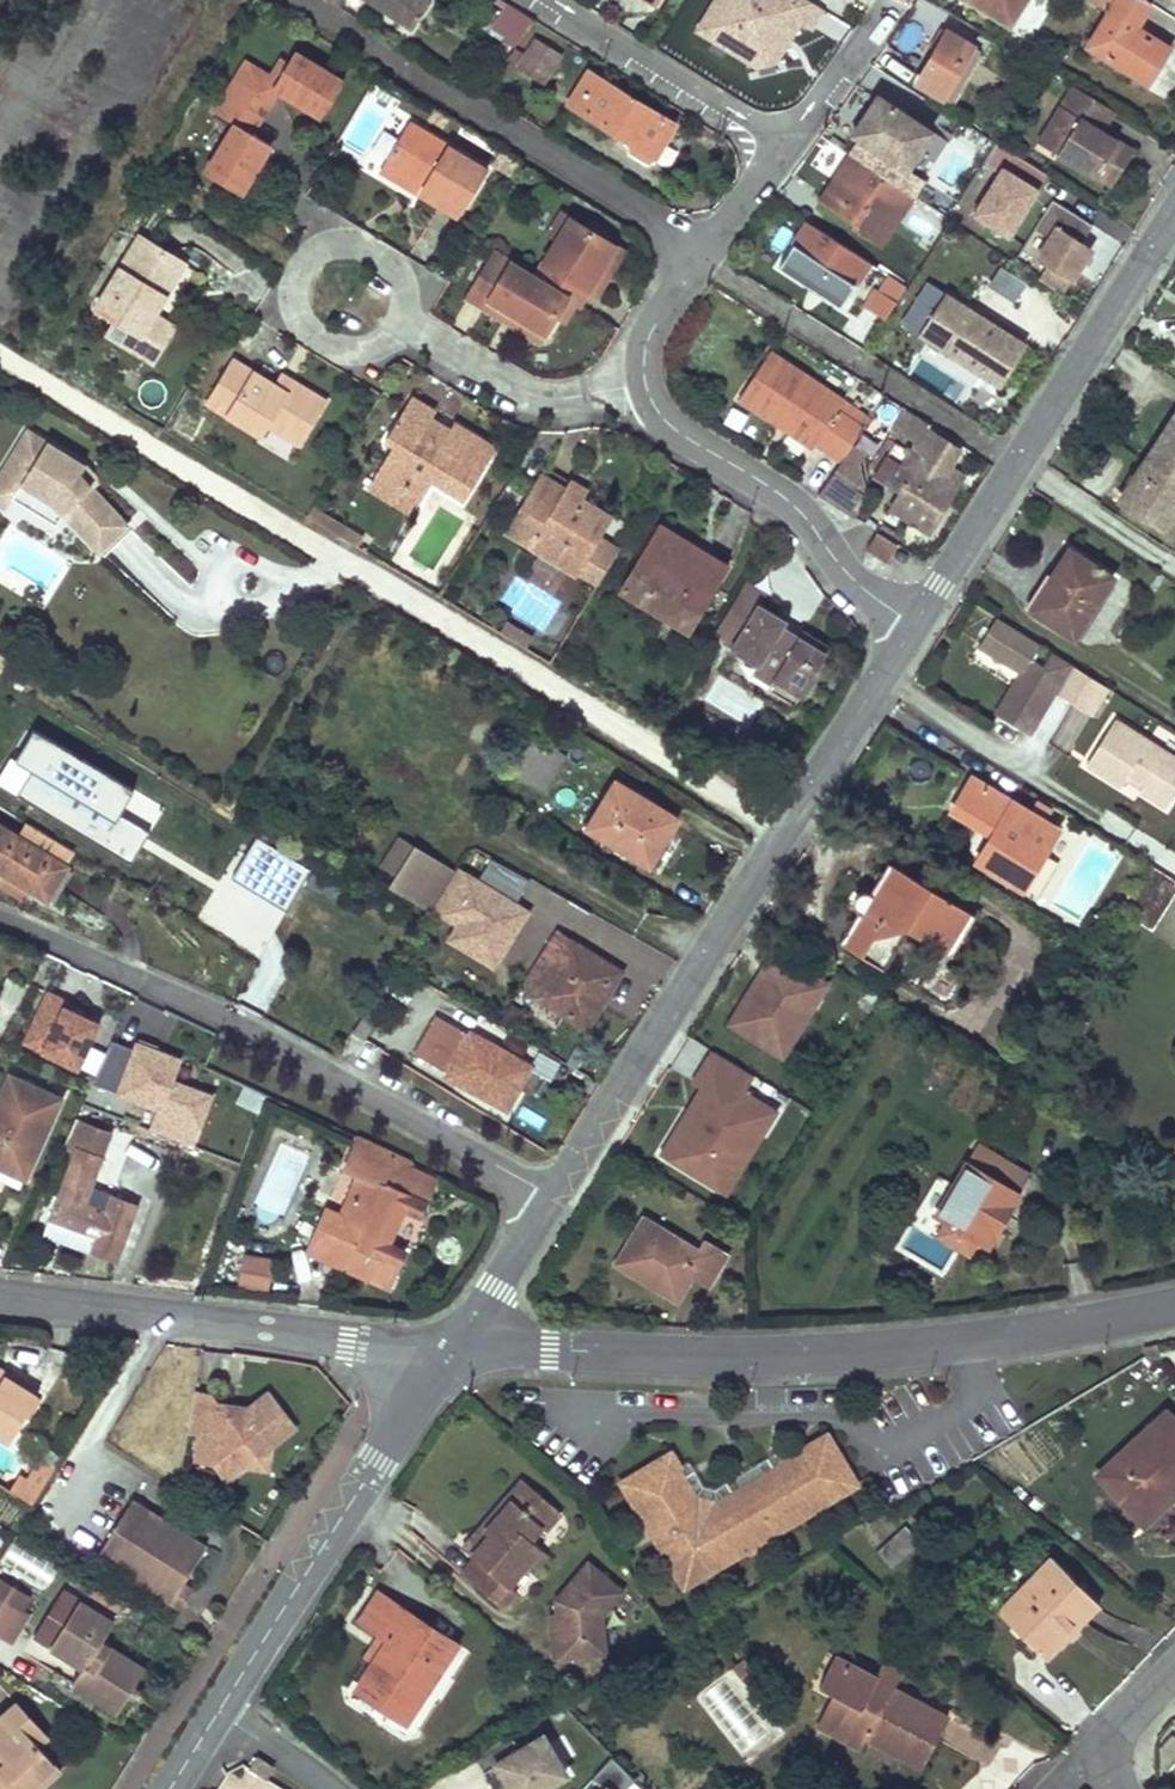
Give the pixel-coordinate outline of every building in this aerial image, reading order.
[(413,29),(430,0),(366,0),(413,29)] [(696,28),(744,57),(781,50),(780,38),(792,18),(799,21),(809,27),(821,8),(808,0),(713,0),(696,28)] [(1009,24),(1025,0),(970,0),(1009,24)] [(1110,12),(1088,46),(1146,84),(1168,50),(1134,28),(1151,3),(1146,0),(1090,0),(1110,12)] [(533,19),(512,6),(495,32),(516,45),(524,33),(533,19)] [(780,38),(781,50),(799,21),(792,18),(780,38)] [(947,31),(917,83),(953,104),(979,58),(971,45),(947,31)] [(524,33),(516,45),(511,53),(523,60),(535,40),(524,33)] [(523,60),(519,68),(544,85),(562,57),(535,40),(523,60)] [(781,50),(744,57),(758,66),(773,62),(781,50)] [(291,64),(277,87),(280,89),(282,90),(285,92),(325,117),(346,82),(299,53),(291,64)] [(250,68),(241,83),(272,102),(280,89),(277,87),(291,64),(285,61),(272,81),(250,68)] [(675,127),(589,73),(572,100),(573,106),(632,143),(628,148),(631,154),(646,162),(652,163),(675,127)] [(239,128),(210,176),(244,197),(273,147),(258,138),(252,135),(272,102),(241,83),(221,116),(239,128)] [(1072,126),(1056,152),(1112,186),(1134,150),(1102,131),(1114,111),(1071,85),(1054,114),(1072,126)] [(280,89),(272,102),(252,135),(258,138),(285,92),(282,90),(280,89)] [(861,141),(851,155),(913,196),(924,180),(907,170),(932,131),(877,96),(852,135),(861,141)] [(1072,126),(1054,114),(1037,141),(1056,152),(1072,126)] [(412,121),(386,162),(425,186),(421,193),(461,218),(490,171),(412,121)] [(1047,176),(1012,153),(974,213),(1008,235),(1047,176)] [(913,196),(851,155),(822,200),(863,228),(861,231),(881,244),(913,196)] [(425,186),(386,162),(382,170),(421,193),(425,186)] [(1019,262),(1069,290),(1103,227),(1053,200),(1019,262)] [(561,243),(575,221),(568,217),(553,238),(561,243)] [(537,280),(499,256),(471,300),(488,311),(493,303),(547,337),(558,319),(570,300),(580,307),(583,308),(591,296),(620,250),(575,221),(561,243),(537,280)] [(807,222),(777,267),(839,307),(869,262),(807,222)] [(140,238),(97,308),(117,321),(143,337),(157,315),(187,266),(140,238)] [(620,250),(591,296),(598,300),(627,254),(620,250)] [(989,286),(1016,300),(1027,280),(1000,265),(989,286)] [(906,287),(888,275),(867,307),(886,319),(906,287)] [(930,321),(920,335),(999,385),(1024,344),(928,285),(913,310),(930,321)] [(570,300),(558,319),(568,325),(580,307),(570,300)] [(547,337),(493,303),(488,311),(542,345),(547,337)] [(143,337),(117,321),(108,336),(154,365),(177,328),(157,315),(143,337)] [(843,460),(852,448),(864,428),(848,418),(838,412),(844,402),(772,354),(741,401),(812,448),(816,443),(843,460)] [(238,362),(210,406),(263,439),(271,426),(303,446),(330,401),(298,382),(290,393),(279,387),(238,362)] [(287,375),(279,387),(290,393),(298,382),(287,375)] [(459,425),(452,434),(447,442),(429,431),(434,423),(440,414),(415,399),(390,440),(404,448),(404,459),(388,461),(372,489),(395,504),(405,487),(426,500),(437,483),(470,502),(501,451),(459,425)] [(854,408),(844,402),(838,412),(848,418),(854,408)] [(910,412),(897,432),(901,434),(917,445),(926,431),(931,425),(910,412)] [(434,423),(429,431),(447,442),(452,434),(434,423)] [(1120,500),(1162,528),(1174,509),(1174,426),(1171,424),(1120,500)] [(908,482),(893,507),(904,520),(927,535),(957,485),(952,482),(943,476),(949,467),(959,452),(926,431),(917,445),(901,434),(881,464),(908,482)] [(25,433),(0,474),(0,480),(17,491),(20,486),(50,503),(61,515),(98,553),(126,526),(89,489),(77,476),(82,467),(25,433)] [(843,460),(820,496),(853,517),(865,497),(854,490),(860,480),(858,463),(863,455),(852,448),(843,460)] [(96,482),(82,467),(77,476),(89,489),(96,482)] [(949,467),(943,476),(952,482),(958,472),(949,467)] [(554,473),(550,480),(584,501),(591,491),(577,482),(575,486),(554,473)] [(598,587),(619,554),(601,542),(615,520),(584,501),(550,480),(545,476),(533,496),(540,501),(522,529),(540,540),(535,549),(598,587)] [(0,480),(0,508),(5,511),(11,501),(54,527),(61,515),(50,503),(20,486),(17,491),(0,480)] [(405,487),(395,504),(416,516),(426,500),(405,487)] [(540,501),(533,496),(510,533),(535,549),(540,540),(522,529),(540,501)] [(346,528),(341,538),(356,547),(362,538),(346,528)] [(677,607),(697,619),(724,577),(696,559),(701,552),(664,529),(626,591),(669,619),(677,607)] [(876,535),(866,550),(885,562),(895,547),(876,535)] [(1056,578),(1034,612),(1076,638),(1113,579),(1070,551),(1053,576),(1056,578)] [(701,552),(696,559),(724,577),(729,569),(701,552)] [(747,584),(719,629),(735,640),(758,602),(762,604),(766,597),(747,584)] [(771,682),(796,697),(829,645),(803,629),(799,635),(783,625),(786,619),(762,604),(758,602),(735,640),(763,657),(768,650),(784,660),(771,682)] [(677,607),(669,619),(691,632),(697,619),(677,607)] [(1091,678),(999,619),(981,648),(1023,675),(997,715),(1030,736),(1057,693),(1075,705),(1091,678)] [(763,657),(735,640),(719,667),(789,711),(796,697),(771,682),(784,660),(768,650),(763,657)] [(1110,690),(1091,678),(1075,705),(1093,716),(1110,690)] [(1088,769),(1120,789),(1125,781),(1129,775),(1146,786),(1143,792),(1167,808),(1174,794),(1174,759),(1118,722),(1088,769)] [(167,812),(32,726),(15,753),(39,769),(23,793),(134,863),(167,812)] [(1146,786),(1129,775),(1125,781),(1143,792),(1146,786)] [(1030,814),(972,780),(957,805),(999,829),(979,862),(1024,889),(1059,831),(1047,824),(1053,812),(1037,802),(1030,814)] [(616,782),(588,828),(649,865),(679,819),(616,782)] [(47,899),(67,867),(0,827),(0,871),(47,899)] [(311,870),(258,838),(235,877),(287,909),(311,870)] [(1148,865),(1119,911),(1151,930),(1174,893),(1174,882),(1148,865)] [(849,930),(842,942),(864,955),(866,964),(893,957),(903,940),(920,935),(940,947),(964,940),(962,935),(974,916),(899,869),(874,876),(877,885),(871,893),(868,892),(865,892),(863,892),(860,893),(858,894),(856,896),(855,899),(854,901),(854,903),(855,908),(857,910),(860,912),(853,922),(847,923),(849,930)] [(529,913),(460,871),(436,911),(459,926),(450,941),(495,968),(529,913)] [(558,935),(524,987),(585,1026),(601,1002),(597,1000),(609,981),(598,975),(605,964),(558,935)] [(772,975),(739,1029),(783,1056),(828,983),(776,952),(765,971),(772,975)] [(927,963),(913,985),(948,1007),(967,976),(946,963),(940,971),(927,963)] [(609,981),(597,1000),(601,1002),(619,974),(605,964),(598,975),(609,981)] [(21,1048),(85,1070),(104,1015),(40,993),(21,1048)] [(362,1017),(352,1032),(363,1039),(373,1023),(362,1017)] [(501,1087),(513,1094),(528,1068),(471,1034),(468,1037),(443,1023),(423,1056),(449,1071),(446,1075),(467,1087),(469,1083),(495,1097),(501,1087)] [(148,1130),(195,1148),(215,1093),(176,1078),(184,1059),(114,1033),(94,1086),(156,1109),(148,1130)] [(259,1091),(205,1066),(197,1084),(251,1109),(259,1091)] [(701,1088),(667,1142),(711,1170),(756,1099),(705,1067),(694,1084),(701,1088)] [(0,1099),(0,1166),(23,1176),(59,1100),(9,1077),(0,1099)] [(469,1083),(467,1087),(504,1109),(513,1094),(501,1087),(495,1097),(469,1083)] [(108,1135),(74,1122),(64,1145),(74,1150),(50,1216),(55,1219),(50,1234),(117,1259),(137,1205),(89,1188),(108,1135)] [(395,1154),(357,1137),(342,1171),(360,1179),(343,1218),(327,1211),(309,1251),(388,1287),(404,1251),(387,1243),(404,1209),(418,1215),(433,1182),(405,1169),(408,1163),(394,1156),(395,1154)] [(978,1146),(936,1216),(948,1224),(941,1236),(969,1253),(978,1241),(987,1246),(1029,1176),(978,1146)] [(0,1166),(0,1180),(18,1187),(23,1176),(0,1166)] [(644,1219),(618,1264),(650,1283),(652,1278),(681,1295),(691,1279),(706,1288),(724,1258),(704,1245),(701,1252),(644,1219)] [(270,1288),(276,1254),(230,1247),(225,1282),(270,1288)] [(11,1443),(39,1399),(0,1375),(0,1436),(11,1443)] [(203,1435),(198,1459),(214,1462),(246,1467),(248,1467),(254,1463),(266,1454),(274,1447),(297,1431),(289,1419),(285,1420),(282,1419),(277,1412),(279,1405),(271,1395),(245,1414),(240,1418),(230,1417),(225,1410),(215,1409),(216,1397),(196,1394),(190,1431),(203,1435)] [(279,1405),(277,1412),(282,1419),(285,1420),(289,1419),(279,1405)] [(1099,1475),(1132,1510),(1164,1480),(1174,1493),(1174,1421),(1166,1412),(1099,1475)] [(671,1453),(619,1483),(680,1591),(857,1490),(828,1439),(716,1502),(696,1498),(671,1453)] [(273,1451),(274,1447),(266,1454),(254,1463),(248,1467),(265,1470),(273,1451)] [(246,1467),(214,1462),(227,1482),(243,1470),(246,1467)] [(15,1495),(34,1507),(56,1472),(45,1465),(29,1490),(21,1485),(15,1495)] [(520,1479),(462,1548),(472,1556),(488,1537),(483,1532),(510,1499),(519,1507),(533,1490),(520,1479)] [(519,1507),(510,1499),(483,1532),(488,1537),(472,1556),(474,1559),(461,1575),(501,1608),(515,1591),(509,1585),(525,1565),(540,1548),(530,1539),(540,1527),(544,1530),(560,1511),(533,1490),(519,1507)] [(147,1511),(133,1503),(98,1556),(173,1603),(184,1587),(207,1550),(147,1511)] [(906,1527),(879,1551),(892,1564),(919,1540),(906,1527)] [(540,1548),(525,1565),(532,1571),(547,1554),(540,1548)] [(1051,1555),(999,1608),(1047,1655),(1099,1601),(1051,1555)] [(587,1562),(555,1600),(556,1612),(557,1635),(551,1636),(552,1656),(604,1653),(602,1615),(622,1591),(587,1562)] [(0,1581),(0,1598),(23,1613),(30,1601),(0,1581)] [(184,1587),(173,1603),(181,1609),(192,1592),(184,1587)] [(379,1590),(358,1622),(386,1642),(355,1691),(408,1726),(461,1643),(379,1590)] [(69,1596),(59,1612),(73,1621),(83,1605),(69,1596)] [(118,1714),(146,1671),(139,1667),(103,1644),(115,1624),(83,1605),(73,1621),(59,1612),(40,1641),(89,1672),(77,1689),(118,1714)] [(853,1704),(836,1735),(861,1748),(866,1738),(922,1767),(947,1718),(890,1689),(876,1682),(878,1679),(835,1656),(819,1686),(838,1696),(853,1704)] [(876,1682),(890,1689),(899,1673),(884,1666),(878,1679),(876,1682)] [(853,1704),(838,1696),(821,1727),(836,1735),(853,1704)] [(0,1718),(0,1788),(9,1779),(17,1788),(26,1788),(37,1779),(43,1786),(60,1770),(38,1745),(48,1737),(18,1703),(0,1718)] [(982,1767),(1002,1737),(963,1712),(944,1741),(982,1767)] [(491,1763),(507,1788),(550,1788),(574,1775),(546,1730),(491,1763)] [(0,1788),(17,1788),(9,1779),(0,1788)] [(43,1786),(37,1779),(26,1788),(40,1788),(43,1786)]
